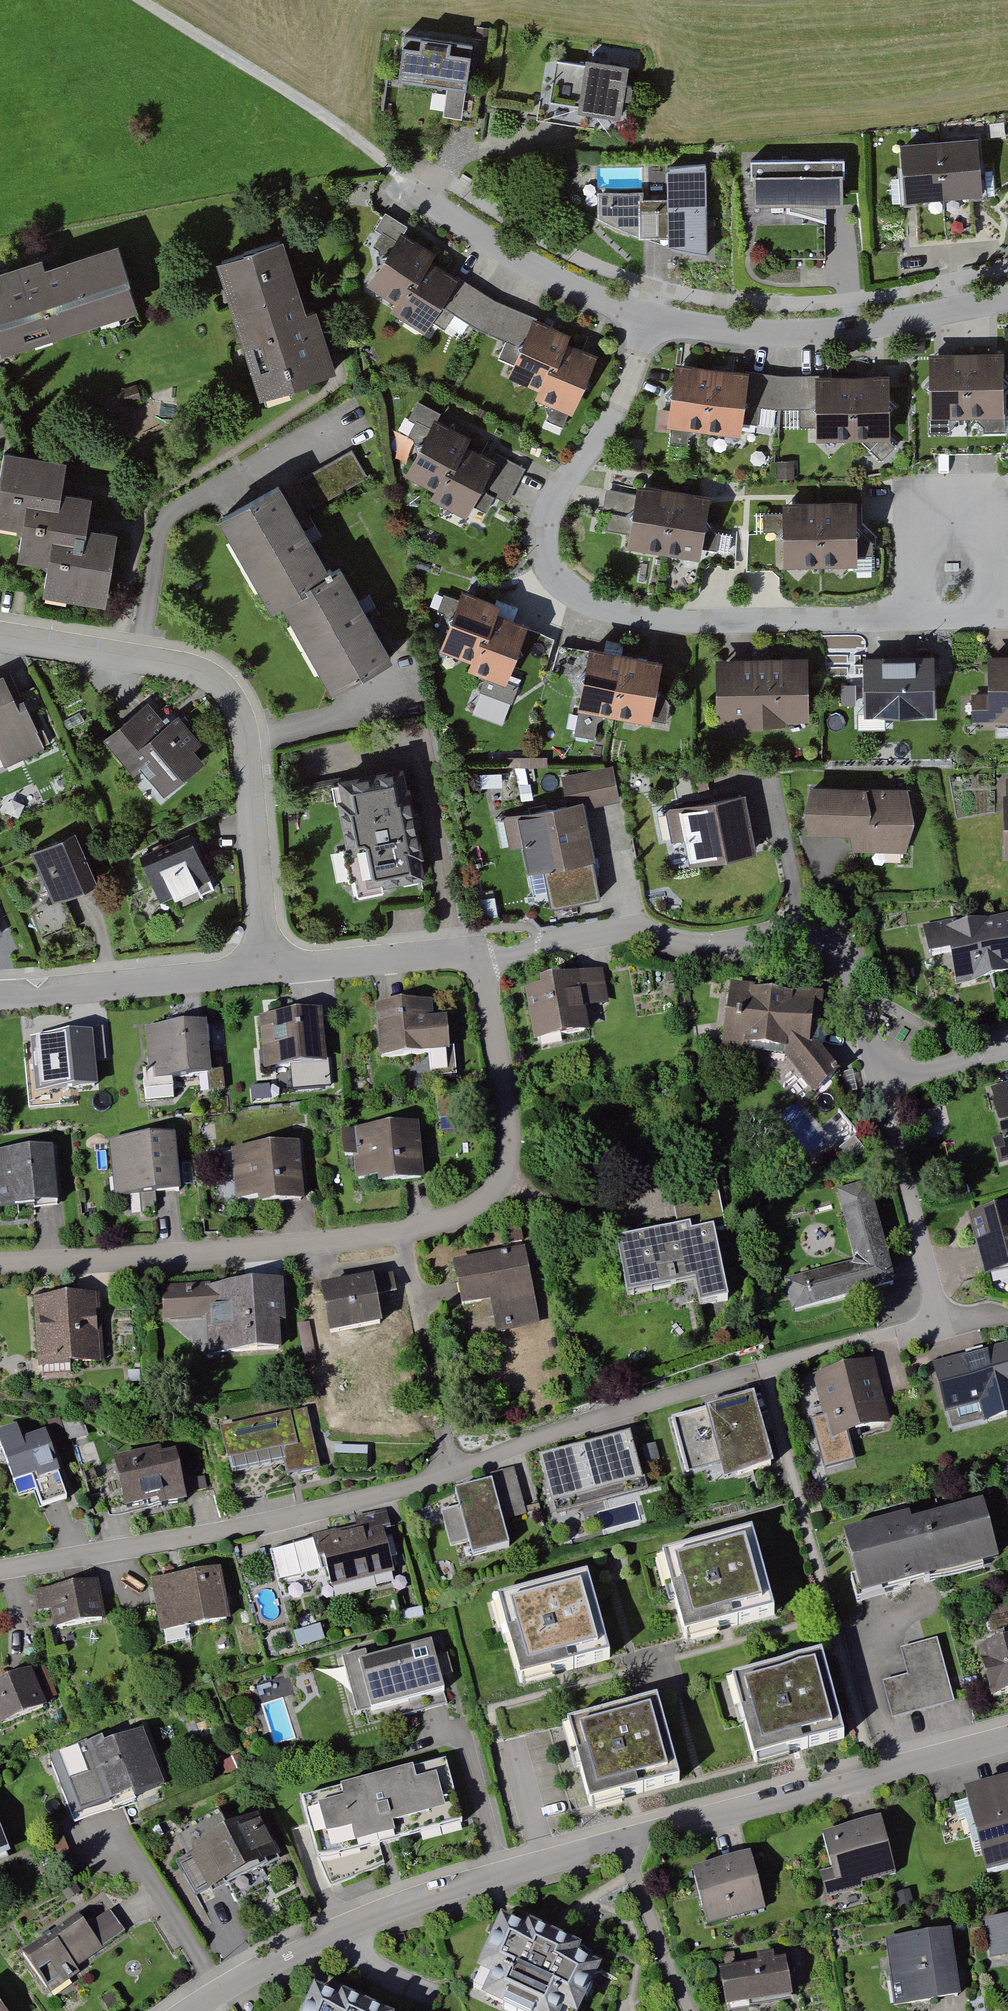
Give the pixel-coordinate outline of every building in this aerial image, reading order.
[(466,48),(401,39),(395,83),(460,91),(466,48)] [(625,70),(551,61),(544,113),(618,123),(625,70)] [(977,136),(901,142),(905,198),(982,192),(977,136)] [(843,156),(751,158),(753,208),(793,207),(826,216),(825,200),(844,201),(843,156)] [(705,255),(704,164),(668,165),(668,199),(639,200),(639,189),(598,190),(599,217),(705,255)] [(429,258),(394,239),(364,293),(394,309),(389,318),(423,337),(452,284),(424,268),(429,258)] [(276,249),(218,268),(265,409),(335,385),(316,328),(304,332),(276,249)] [(112,252),(42,275),(38,261),(0,274),(0,360),(133,315),(112,252)] [(571,339),(535,320),(506,374),(536,390),(531,400),(565,418),(594,365),(566,350),(571,339)] [(1002,364),(926,365),(927,428),(1003,427),(1002,364)] [(746,380),(672,367),(662,426),(736,438),(746,380)] [(888,378),(812,379),(813,442),(889,441),(888,378)] [(468,442),(432,422),(403,476),(433,493),(428,502),(462,520),(491,467),(463,452),(468,442)] [(290,481),(306,510),(360,481),(344,452),(290,481)] [(63,465),(0,454),(0,532),(27,537),(21,567),(48,572),(44,595),(100,605),(112,540),(77,534),(85,490),(59,486),(63,465)] [(328,588),(271,486),(218,516),(276,620),(284,616),(329,696),(386,664),(340,582),(328,588)] [(711,499),(637,486),(627,545),(701,557),(711,499)] [(852,506),(776,507),(777,570),(853,569),(852,506)] [(493,606),(455,592),(435,650),(467,662),(464,672),(500,684),(520,627),(490,617),(493,606)] [(657,664),(583,652),(573,710),(647,723),(657,664)] [(805,657),(713,659),(714,725),(806,723),(805,657)] [(984,659),(985,694),(969,694),(970,726),(1007,725),(1007,658),(984,659)] [(930,659),(859,660),(860,720),(931,718),(930,659)] [(4,680),(0,682),(0,757),(4,766),(44,750),(29,715),(20,718),(4,680)] [(212,748),(180,714),(170,723),(149,697),(106,736),(134,773),(143,764),(167,792),(212,748)] [(404,773),(330,789),(346,894),(423,883),(404,773)] [(557,924),(643,908),(620,787),(534,803),(557,924)] [(906,797),(807,795),(805,842),(852,842),(851,860),(904,862),(906,797)] [(999,798),(999,876),(1007,875),(1007,798),(999,798)] [(737,799),(663,815),(664,819),(653,822),(660,854),(684,849),(690,877),(751,863),(737,799)] [(74,836),(32,856),(58,912),(100,892),(74,836)] [(211,897),(190,843),(141,867),(163,920),(178,913),(183,924),(204,914),(200,903),(211,897)] [(922,920),(930,952),(950,947),(959,986),(1007,974),(1007,910),(953,923),(950,913),(922,920)] [(544,986),(528,987),(537,1041),(593,1030),(588,1004),(607,1000),(601,969),(543,978),(544,986)] [(783,1058),(813,1091),(841,1069),(818,1044),(823,984),(725,973),(718,1049),(783,1058)] [(432,999),(376,1003),(381,1058),(430,1053),(432,1072),(454,1070),(449,1017),(433,1018),(432,999)] [(321,1006),(263,1011),(267,1070),(326,1066),(321,1006)] [(208,1027),(148,1031),(151,1067),(138,1068),(141,1106),(178,1104),(176,1074),(211,1072),(208,1027)] [(85,1033),(26,1037),(29,1089),(89,1085),(85,1033)] [(990,1090),(1003,1140),(995,1143),(1003,1171),(1007,1170),(1007,1084),(990,1090)] [(783,1109),(809,1149),(824,1139),(798,1099),(783,1109)] [(418,1121),(336,1129),(339,1156),(349,1155),(351,1178),(378,1176),(379,1185),(424,1181),(418,1121)] [(170,1135),(105,1143),(111,1192),(175,1185),(170,1135)] [(295,1142),(229,1147),(232,1192),(255,1191),(256,1203),(299,1200),(295,1142)] [(0,1152),(0,1207),(55,1202),(49,1147),(0,1152)] [(679,1230),(616,1240),(627,1294),(695,1283),(701,1310),(730,1304),(715,1230),(723,1228),(712,1177),(670,1187),(679,1230)] [(870,1191),(839,1199),(856,1265),(786,1282),(794,1311),(895,1285),(870,1191)] [(968,1225),(981,1281),(1007,1274),(1007,1212),(968,1225)] [(522,1225),(505,1227),(509,1244),(525,1241),(522,1225)] [(531,1252),(451,1265),(460,1306),(490,1301),(496,1336),(544,1327),(531,1252)] [(391,1275),(318,1290),(330,1340),(382,1328),(375,1300),(395,1296),(391,1275)] [(289,1326),(285,1285),(158,1288),(159,1326),(206,1323),(208,1360),(278,1355),(276,1327),(289,1326)] [(98,1299),(33,1303),(36,1375),(103,1370),(98,1299)] [(930,1370),(949,1438),(1007,1423),(1007,1348),(930,1370)] [(877,1360),(816,1376),(833,1440),(894,1425),(877,1360)] [(772,1472),(752,1402),(666,1424),(681,1481),(718,1471),(722,1486),(772,1472)] [(303,1412),(217,1431),(228,1478),(280,1467),(284,1483),(318,1477),(303,1412)] [(0,1436),(0,1476),(5,1490),(13,1490),(17,1500),(35,1495),(40,1508),(68,1502),(47,1436),(17,1446),(13,1431),(0,1436)] [(640,1490),(628,1443),(536,1465),(549,1514),(640,1490)] [(173,1457),(112,1469),(124,1515),(184,1502),(173,1457)] [(525,1523),(511,1475),(487,1482),(488,1488),(452,1499),(470,1566),(509,1555),(503,1529),(525,1523)] [(907,1512),(838,1531),(857,1602),(875,1597),(928,1583),(997,1565),(980,1503),(910,1522),(907,1512)] [(352,1534),(307,1545),(309,1550),(317,1581),(321,1598),(390,1581),(378,1533),(386,1531),(383,1516),(350,1525),(352,1534)] [(751,1532),(663,1556),(685,1638),(726,1626),(773,1614),(751,1532)] [(309,1550),(266,1560),(273,1592),(317,1581),(309,1550)] [(216,1573),(150,1585),(160,1637),(226,1624),(216,1573)] [(587,1576),(498,1600),(520,1682),(561,1671),(609,1658),(587,1576)] [(96,1586),(32,1595),(35,1617),(52,1614),(55,1632),(102,1625),(96,1586)] [(978,1643),(993,1699),(1007,1695),(1007,1636),(978,1643)] [(935,1639),(898,1649),(905,1675),(878,1682),(889,1720),(953,1703),(935,1639)] [(822,1654),(733,1678),(756,1761),(796,1751),(844,1737),(822,1654)] [(363,1679),(373,1714),(445,1694),(435,1659),(363,1679)] [(0,1685),(0,1726),(43,1708),(29,1673),(0,1685)] [(657,1701),(569,1725),(591,1805),(632,1794),(679,1781),(657,1701)] [(143,1728),(49,1763),(73,1826),(167,1791),(143,1728)] [(338,1793),(343,1808),(319,1816),(328,1844),(352,1836),(355,1848),(384,1839),(445,1819),(433,1780),(416,1785),(411,1770),(338,1793)] [(966,1793),(989,1877),(1007,1872),(1007,1781),(966,1793)] [(222,1812),(173,1836),(206,1905),(284,1867),(261,1819),(232,1832),(222,1812)] [(886,1816),(821,1832),(831,1871),(820,1873),(826,1898),(902,1878),(886,1816)] [(12,1859),(0,1831),(0,1863),(12,1859)] [(747,1852),(688,1868),(703,1923),(762,1908),(747,1852)] [(108,1911),(27,1966),(47,1994),(127,1938),(108,1911)] [(499,1920),(469,1989),(519,2010),(576,2010),(597,1963),(552,1943),(499,1920)] [(952,1933),(886,1942),(896,2010),(962,2001),(952,1933)] [(716,1972),(723,2010),(737,2010),(740,2010),(790,2002),(783,1960),(716,1972)] [(310,1988),(299,2010),(356,2010),(310,1988)]
